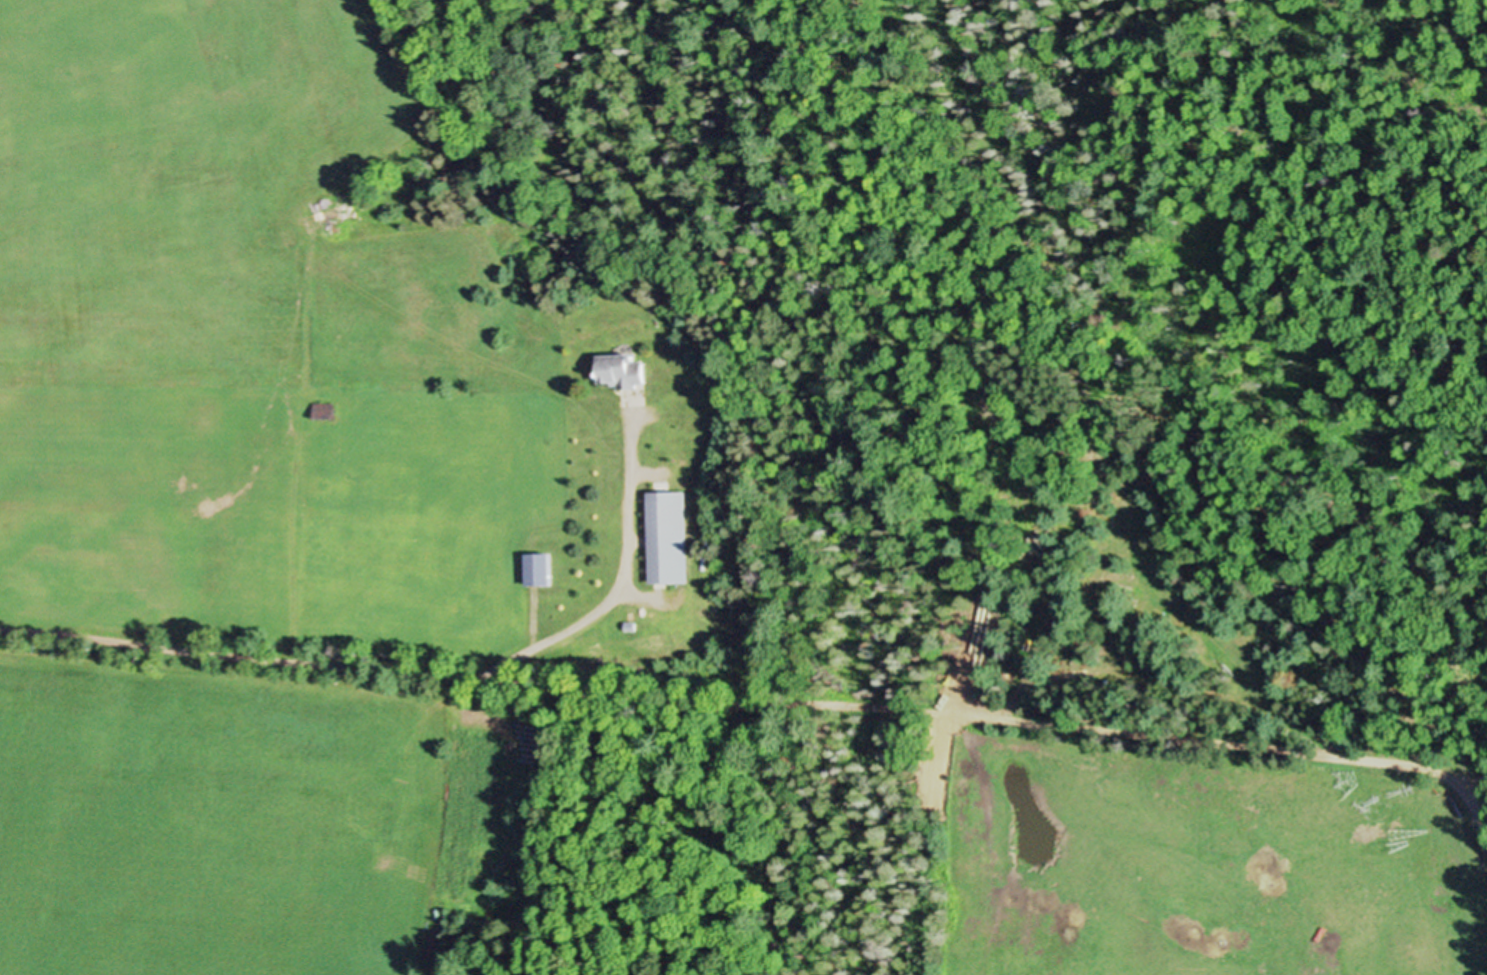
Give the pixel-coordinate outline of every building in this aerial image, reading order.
[(650,386),(650,354),(605,354),(606,386),(650,386)] [(653,492),(654,583),(693,583),(693,492),(653,492)] [(555,584),(555,553),(531,553),(531,584),(555,584)]
